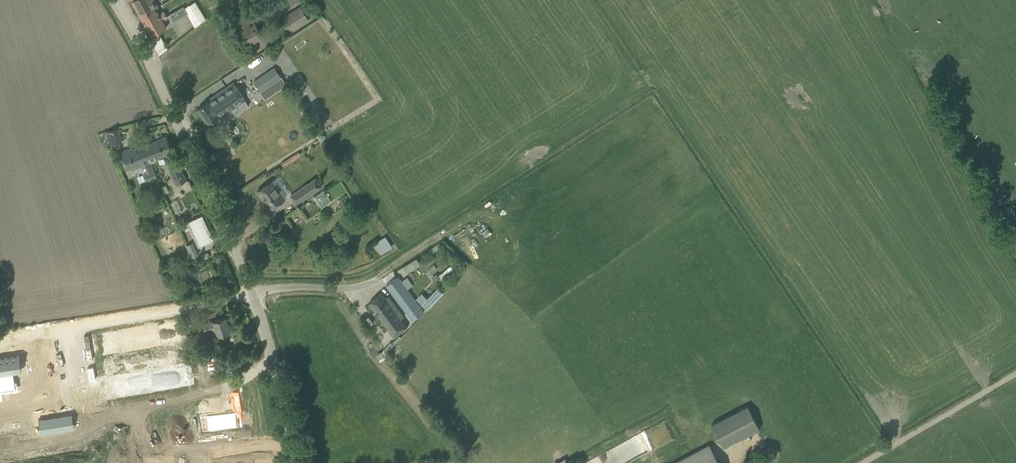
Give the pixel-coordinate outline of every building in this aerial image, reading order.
[(141,16),(155,8),(155,9),(159,7),(155,0),(133,0),(132,0),(141,16)] [(173,22),(187,14),(188,14),(184,7),(183,6),(169,14),(173,22)] [(280,18),(288,32),(309,19),(300,6),(280,18)] [(155,8),(141,16),(142,18),(152,36),(161,31),(167,27),(163,20),(167,18),(167,17),(164,11),(158,14),(156,10),(155,9),(155,8)] [(248,44),(262,35),(251,18),(237,27),(248,44)] [(157,54),(167,50),(160,34),(150,38),(157,54)] [(260,91),(281,76),(275,69),(274,67),(254,81),(260,91)] [(197,108),(202,116),(207,123),(220,115),(220,116),(226,113),(229,118),(238,112),(248,105),(233,82),(209,99),(209,100),(197,108)] [(107,132),(110,145),(122,142),(118,128),(107,132)] [(148,143),(143,145),(149,160),(150,160),(151,163),(157,160),(156,158),(162,155),(172,152),(166,136),(148,143)] [(149,160),(143,145),(129,150),(129,149),(120,152),(127,170),(136,166),(136,168),(142,166),(149,181),(157,178),(151,163),(150,160),(149,160)] [(168,169),(176,185),(186,180),(179,164),(168,169)] [(316,177),(290,195),(296,203),(321,186),(316,177)] [(285,198),(274,182),(273,180),(265,185),(257,191),(264,202),(266,200),(271,208),(279,202),(285,198)] [(203,217),(189,224),(200,247),(214,241),(203,217)] [(193,242),(186,245),(191,257),(198,254),(193,242)] [(220,256),(215,259),(220,269),(225,266),(220,256)] [(416,258),(406,265),(410,271),(420,265),(416,258)] [(166,270),(171,281),(177,278),(173,267),(166,270)] [(436,273),(431,277),(436,282),(440,279),(436,273)] [(386,285),(413,320),(424,312),(397,276),(386,285)] [(428,309),(443,293),(438,288),(428,299),(422,293),(416,299),(428,309)] [(401,318),(404,316),(394,301),(390,304),(385,297),(382,292),(369,302),(395,335),(407,326),(401,318)] [(213,321),(202,324),(207,339),(231,331),(226,316),(213,320),(213,321)] [(382,352),(376,355),(380,360),(385,357),(384,356),(382,352)] [(13,391),(10,373),(19,371),(17,357),(0,359),(0,393),(13,391)] [(747,406),(710,422),(721,447),(758,431),(747,406)] [(68,418),(34,422),(36,437),(70,433),(68,418)] [(709,445),(674,462),(718,462),(709,445)]
